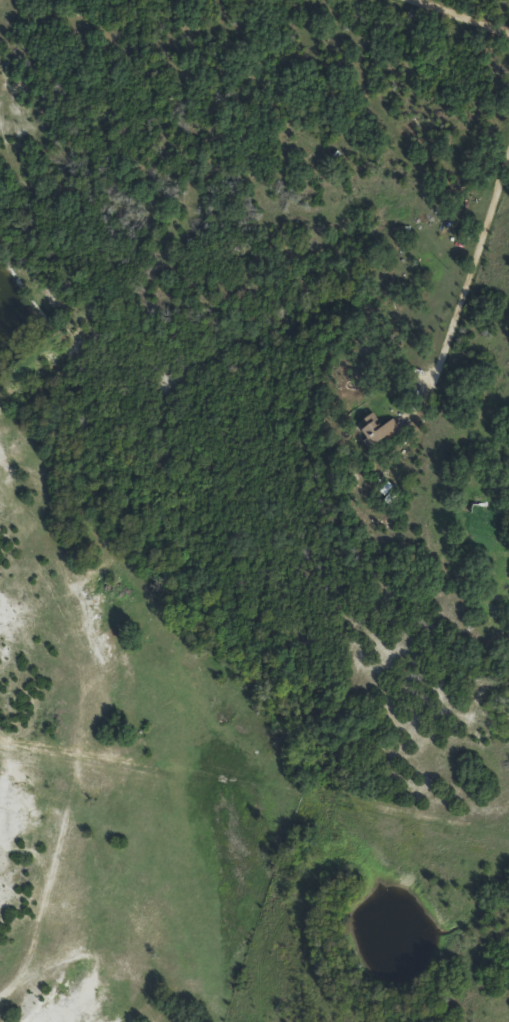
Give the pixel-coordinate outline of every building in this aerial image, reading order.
[(396,421),(388,428),(376,416),(364,427),(384,449),(405,430),(396,421)]
